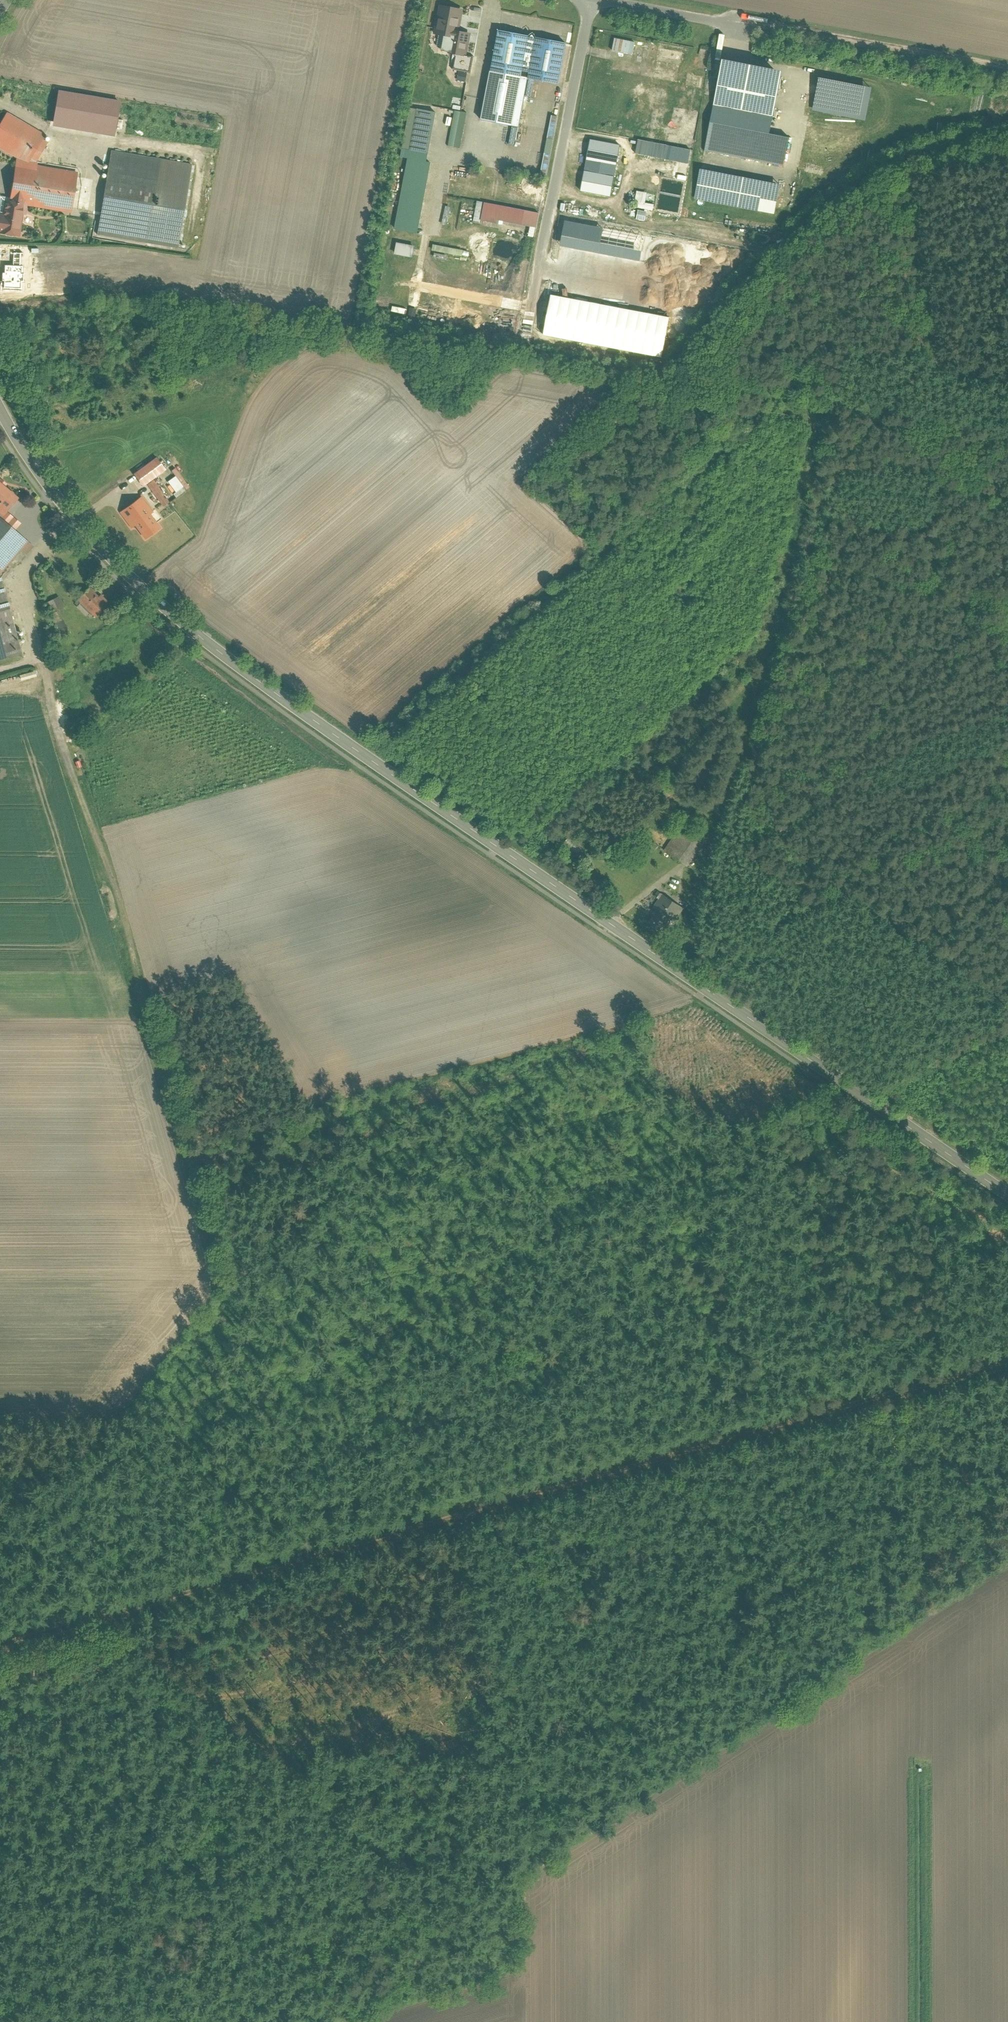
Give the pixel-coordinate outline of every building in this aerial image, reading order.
[(463,10),(439,5),(433,35),(448,38),(445,53),(466,57),(470,34),(459,32),(463,10)] [(565,43),(497,30),(489,72),(528,79),(558,85),(565,43)] [(635,42),(614,38),(611,51),(632,55),(635,42)] [(780,71),(721,60),(712,105),(772,116),(780,71)] [(518,127),(528,79),(489,72),(479,120),(518,127)] [(871,88),(818,78),(811,111),(865,121),(871,88)] [(65,91),(59,129),(125,139),(131,101),(65,91)] [(435,113),(409,108),(401,149),(427,154),(435,113)] [(459,147),(465,112),(453,110),(447,145),(459,147)] [(7,112),(0,124),(0,149),(17,158),(10,201),(6,201),(4,215),(0,214),(0,234),(20,237),(24,215),(26,215),(28,206),(72,213),(78,172),(38,166),(38,163),(37,163),(49,143),(44,140),(45,138),(44,134),(7,112)] [(548,171),(557,115),(549,114),(540,170),(548,171)] [(790,137),(709,122),(703,153),(784,168),(790,137)] [(661,158),(664,144),(635,138),(633,153),(661,158)] [(620,145),(589,139),(579,192),(610,198),(620,145)] [(193,164),(112,151),(97,236),(179,249),(193,164)] [(430,163),(407,159),(393,230),(416,234),(430,163)] [(780,185),(699,170),(693,200),(775,215),(780,185)] [(652,210),(653,204),(644,202),(646,192),(635,190),(632,206),(652,210)] [(539,213),(499,206),(497,220),(536,228),(539,213)] [(635,210),(635,219),(644,219),(644,210),(635,210)] [(393,242),(392,254),(411,256),(412,244),(393,242)] [(430,251),(461,254),(462,248),(430,245),(430,251)] [(24,265),(3,265),(3,290),(24,290),(24,265)] [(559,306),(565,307),(568,295),(561,294),(559,306)] [(138,486),(163,471),(154,457),(130,472),(138,486)] [(166,480),(174,496),(187,489),(177,467),(170,470),(173,476),(166,480)] [(4,514),(19,497),(0,481),(0,511),(4,514)] [(153,481),(147,485),(163,506),(169,502),(153,481)] [(153,513),(141,497),(120,512),(131,529),(136,526),(146,541),(161,529),(151,516),(153,513)] [(21,546),(28,552),(35,544),(0,515),(0,570),(21,546)] [(0,577),(0,659),(24,652),(2,576),(0,577)] [(106,606),(89,589),(78,600),(94,617),(106,606)] [(58,598),(49,602),(51,607),(61,603),(58,598)] [(59,611),(50,615),(54,623),(62,619),(59,611)] [(62,619),(54,623),(59,634),(67,630),(62,619)] [(703,840),(683,827),(667,850),(688,864),(703,840)] [(682,908),(664,896),(648,920),(663,930),(670,919),(673,921),(682,908)]
